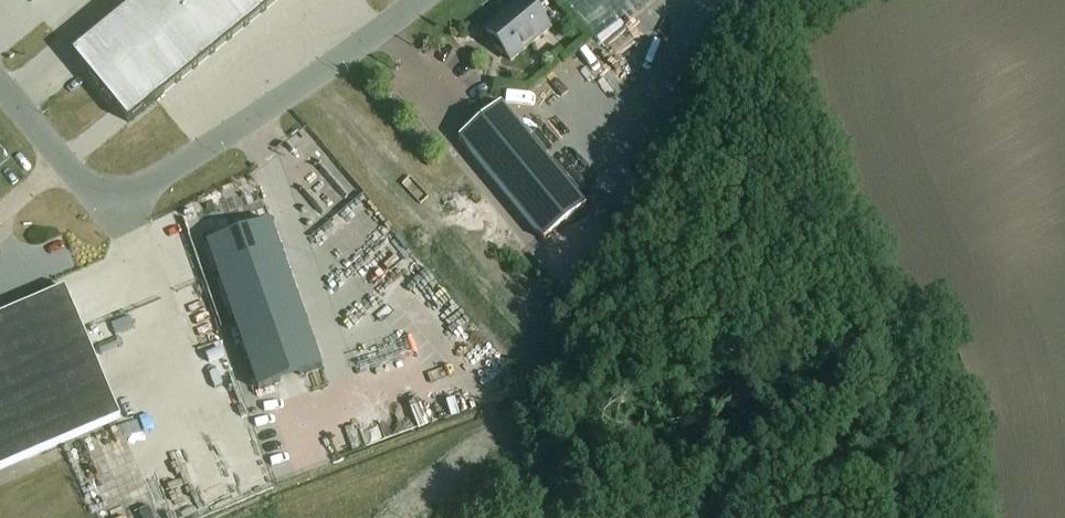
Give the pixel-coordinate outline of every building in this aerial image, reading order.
[(72,56),(128,124),(280,0),(139,0),(72,56)] [(525,0),(522,0),(485,31),(491,38),(489,40),(493,50),(502,56),(504,54),(510,61),(549,29),(535,12),(550,0),(526,0),(525,0)] [(642,0),(573,0),(597,36),(641,8),(637,3),(642,0)] [(544,241),(585,207),(500,104),(459,138),(544,241)] [(203,242),(259,387),(321,363),(265,218),(203,242)] [(120,418),(65,288),(0,316),(0,469),(120,418)]
